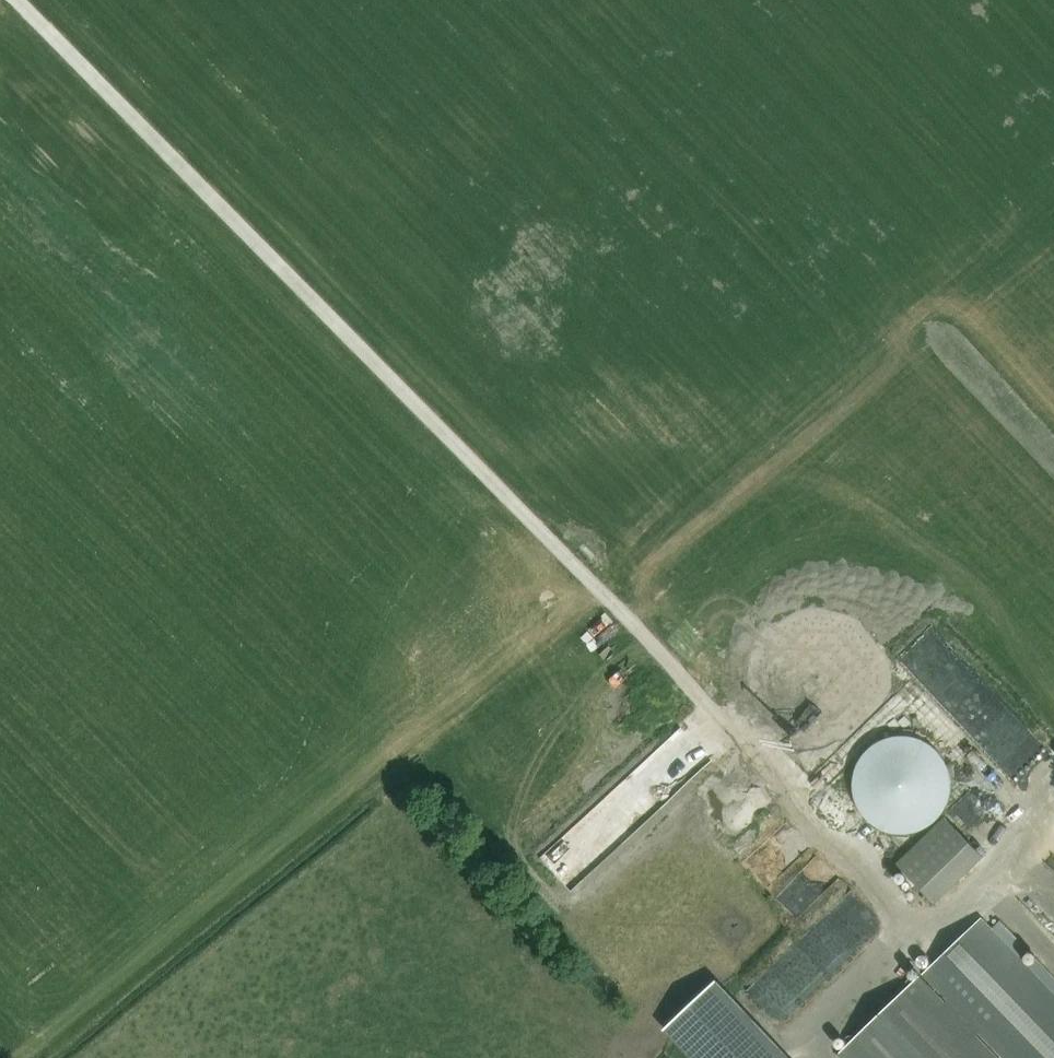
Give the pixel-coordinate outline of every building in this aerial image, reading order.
[(857,810),(865,820),(869,824),(876,829),(883,832),(892,835),(900,835),(909,835),(917,832),(924,829),(931,824),(937,818),(942,811),(946,803),(948,795),(949,787),(948,778),(946,770),(942,762),(937,755),(931,749),(924,745),(917,741),(909,739),(900,738),(892,739),(883,741),(876,745),(869,749),(863,755),(858,762),(854,770),(852,778),(851,787),(852,795),(854,803),(857,810)] [(936,903),(984,856),(945,816),(897,863),(936,903)] [(924,974),(1004,1057),(1053,1057),(1053,991),(983,917),(924,974)] [(918,979),(839,1054),(843,1057),(994,1057),(918,979)] [(717,980),(665,1030),(691,1057),(791,1057),(717,980)]
